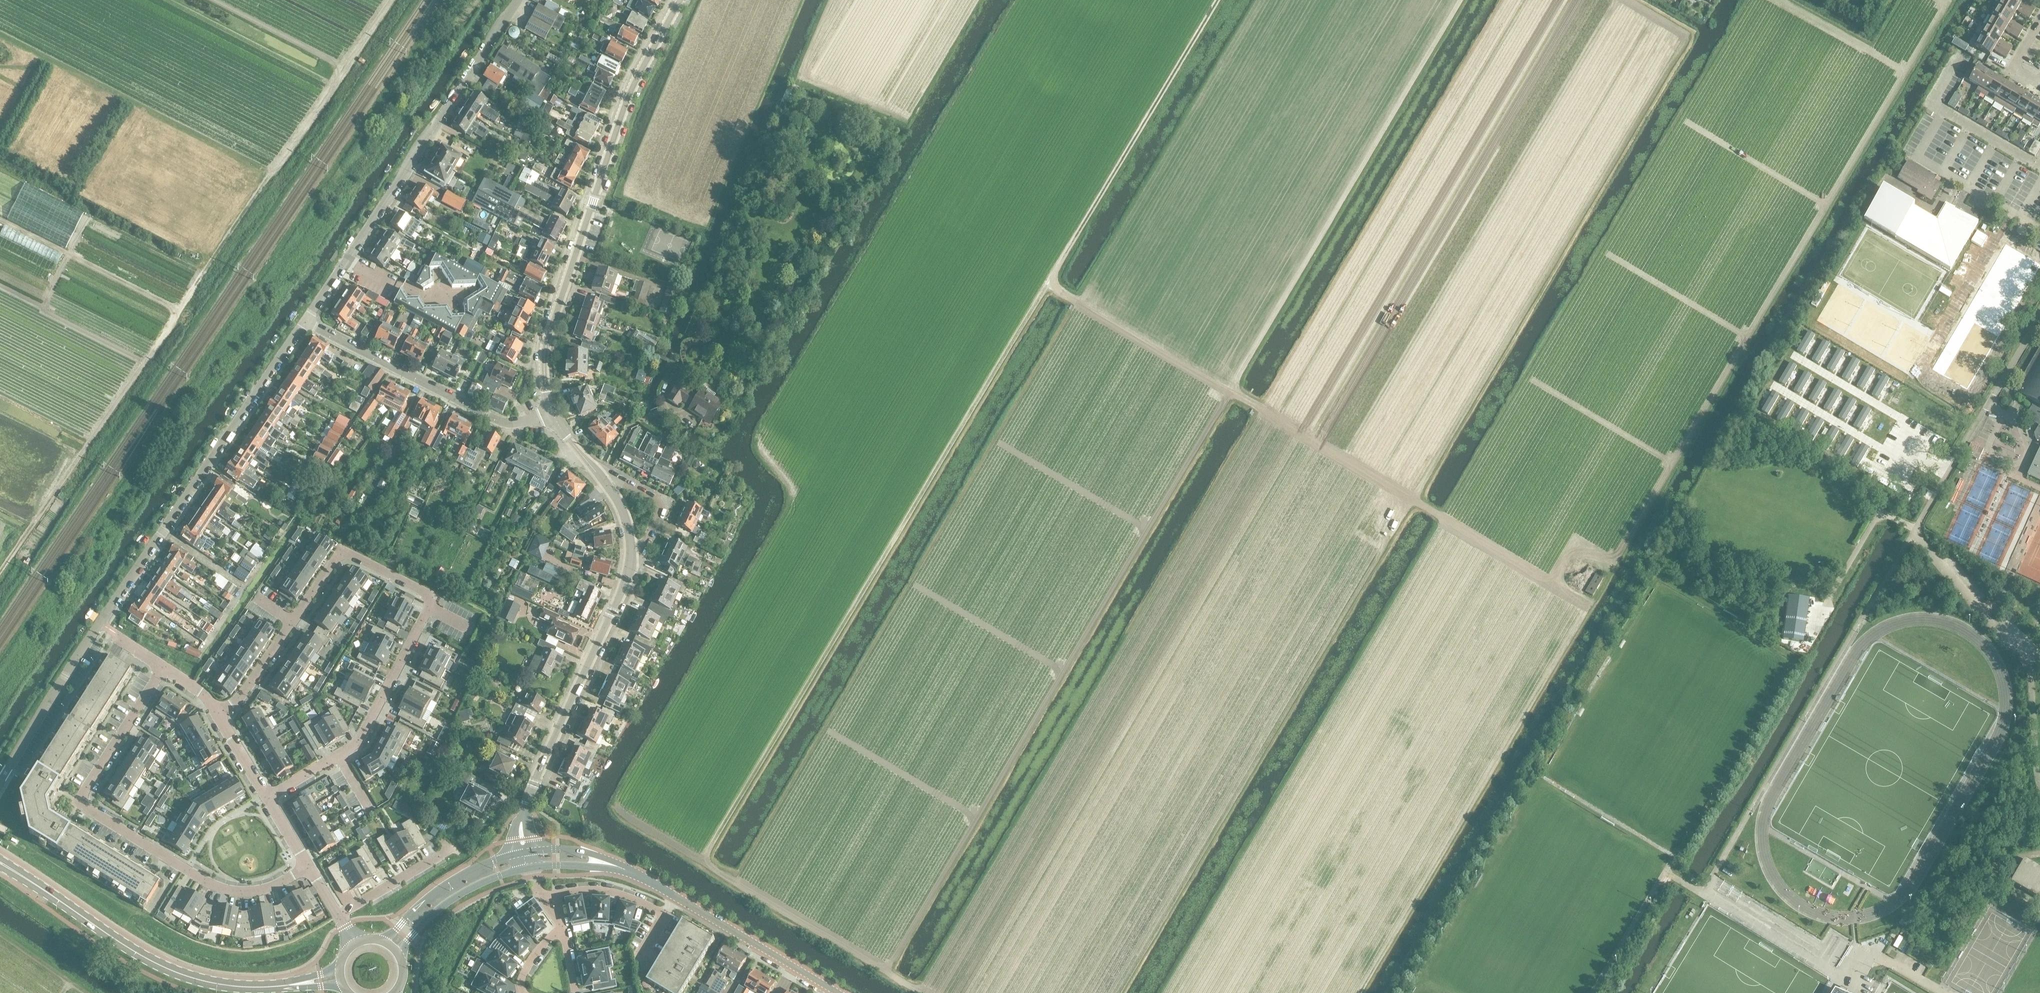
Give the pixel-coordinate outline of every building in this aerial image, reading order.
[(654,8),(639,0),(631,0),(629,4),(635,7),(633,12),(648,20),(654,8)] [(2013,16),(2016,11),(2029,19),(2032,14),(2009,0),(2001,0),(1997,6),(2013,16)] [(2032,14),(2035,9),(2022,1),(2022,0),(2009,0),(2032,14)] [(555,14),(559,7),(547,1),(544,8),(555,14)] [(608,13),(612,14),(616,13),(618,10),(617,6),(613,4),(609,5),(607,9),(608,13)] [(558,15),(538,5),(525,30),(544,40),(551,28),(558,32),(564,21),(557,17),(558,15)] [(1991,16),(2020,33),(2023,28),(2010,21),(2013,16),(1997,6),(1991,16)] [(632,13),(625,9),(622,14),(629,18),(626,25),(641,33),(648,22),(632,13)] [(598,21),(610,27),(608,31),(613,34),(615,30),(620,33),(617,39),(633,48),(639,36),(624,27),(600,15),(598,21)] [(1986,26),(2002,35),(2004,31),(2017,38),(2020,33),(1991,16),(1986,26)] [(1980,36),(2009,53),(2012,48),(1999,40),(2002,35),(1986,26),(1980,36)] [(602,38),(601,39),(594,35),(592,39),(604,45),(600,53),(621,63),(627,51),(611,43),(602,38)] [(2009,53),(1980,36),(1974,46),(1990,55),(1993,50),(2006,58),(2009,53)] [(1960,40),(1955,37),(1951,43),(1957,46),(1960,40)] [(494,63),(507,72),(529,86),(526,90),(529,92),(540,100),(541,99),(544,94),(546,92),(543,90),(550,79),(539,71),(540,70),(503,46),(493,62),(494,63)] [(620,65),(605,58),(600,55),(594,66),(614,76),(620,65)] [(580,56),(578,60),(593,67),(595,64),(580,56)] [(608,89),(613,78),(598,70),(598,69),(597,69),(593,67),(578,60),(577,59),(574,64),(594,75),(596,76),(593,81),(608,89)] [(507,72),(494,63),(491,66),(483,77),(498,86),(505,75),(507,72)] [(561,67),(556,64),(550,73),(556,77),(561,67)] [(1970,67),(1964,78),(1969,81),(1978,87),(1987,72),(1978,66),(1975,70),(1970,67)] [(1981,94),(1985,96),(1996,77),(1987,72),(1978,87),(1979,87),(1975,93),(1979,96),(1981,94)] [(1996,77),(1985,96),(1994,102),(2006,82),(1996,77)] [(574,82),(571,88),(578,92),(581,86),(574,82)] [(2006,82),(1994,102),(2004,107),(2015,88),(2006,82)] [(585,95),(600,103),(606,92),(591,84),(585,95)] [(568,93),(575,97),(578,92),(571,88),(568,93)] [(2015,88),(2004,107),(2013,113),(2024,94),(2015,88)] [(468,101),(497,120),(500,116),(494,112),(484,105),(488,101),(474,92),(468,101)] [(543,101),(540,100),(529,92),(521,105),(535,114),(543,101)] [(1948,105),(1955,109),(1962,97),(1955,93),(1948,105)] [(2013,113),(2022,118),(2034,99),(2024,94),(2013,113)] [(550,95),(547,102),(553,105),(557,98),(550,95)] [(600,103),(585,95),(579,106),(594,114),(600,103)] [(2022,118),(2032,124),(2039,110),(2039,103),(2034,99),(2022,118)] [(463,109),(476,118),(479,113),(489,120),(489,119),(495,123),(497,120),(468,101),(463,109)] [(553,108),(546,104),(542,112),(549,116),(553,108)] [(581,122),(596,130),(600,122),(585,114),(572,107),(570,112),(576,116),(574,119),(581,122)] [(476,118),(463,109),(457,117),(486,137),(489,132),(473,122),(476,118)] [(2032,124),(2038,128),(2039,124),(2039,110),(2032,124)] [(547,117),(541,114),(537,123),(543,125),(547,117)] [(465,134),(466,134),(470,137),(473,133),(484,140),(486,137),(457,117),(452,126),(465,134)] [(516,127),(523,130),(527,121),(521,118),(516,127)] [(565,125),(592,139),(596,130),(574,119),(572,123),(568,120),(566,124),(565,125)] [(573,139),(588,147),(592,139),(565,125),(566,124),(558,121),(556,125),(567,131),(565,135),(573,139)] [(530,131),(536,135),(540,129),(533,125),(530,131)] [(524,131),(517,128),(514,135),(520,139),(524,131)] [(2019,147),(2021,143),(2026,134),(2021,131),(2013,143),(2019,147)] [(520,140),(529,144),(532,137),(524,132),(520,140)] [(2028,152),(2035,156),(2039,147),(2039,143),(2035,140),(2028,152)] [(589,153),(567,141),(564,145),(569,148),(570,146),(574,147),(570,154),(585,162),(589,153)] [(509,156),(513,149),(508,146),(504,153),(509,156)] [(451,170),(459,158),(442,147),(439,152),(436,153),(434,157),(434,159),(434,160),(451,170)] [(585,162),(570,154),(566,161),(563,159),(564,157),(559,155),(557,159),(580,171),(585,162)] [(580,171),(557,159),(555,163),(560,166),(561,164),(564,166),(561,172),(560,173),(575,180),(580,171)] [(443,183),(451,170),(434,160),(433,161),(431,162),(429,165),(429,168),(426,173),(443,183)] [(1918,190),(1917,192),(1931,200),(1941,183),(1934,179),(1936,177),(1908,161),(1898,178),(1918,190)] [(535,164),(531,172),(539,176),(540,173),(542,174),(544,169),(535,164)] [(538,176),(539,176),(531,172),(524,168),(518,181),(529,186),(532,188),(538,176)] [(8,216),(25,180),(0,169),(0,212),(8,216)] [(570,189),(575,180),(560,173),(561,172),(555,169),(550,179),(556,182),(555,182),(570,189)] [(532,188),(570,208),(575,198),(560,190),(558,194),(551,191),(543,187),(547,179),(539,176),(538,176),(532,188)] [(520,212),(514,209),(516,205),(520,197),(484,178),(471,203),(513,225),(520,212)] [(412,193),(428,203),(432,196),(437,199),(440,195),(428,187),(426,189),(418,184),(412,193)] [(570,208),(532,188),(529,186),(526,192),(533,195),(546,202),(546,201),(553,205),(551,209),(566,216),(570,208)] [(1978,223),(1945,204),(1936,219),(1883,188),(1864,220),(1950,270),(1978,223)] [(441,197),(446,200),(449,202),(453,196),(445,191),(441,197)] [(428,203),(412,193),(406,202),(414,208),(413,210),(425,217),(427,213),(423,210),(428,203)] [(514,209),(520,212),(561,234),(566,225),(551,218),(549,222),(516,205),(514,209)] [(399,212),(391,225),(410,238),(419,224),(411,218),(410,220),(399,212)] [(561,234),(520,212),(513,225),(519,228),(523,220),(544,231),(541,236),(557,243),(561,234)] [(99,219),(95,227),(113,235),(117,227),(99,219)] [(474,219),(472,224),(486,228),(488,223),(474,219)] [(461,228),(464,224),(458,221),(454,230),(459,232),(461,228)] [(393,249),(395,251),(399,245),(403,247),(404,245),(412,250),(415,245),(402,239),(401,240),(387,231),(380,241),(393,249)] [(491,237),(483,233),(478,242),(487,246),(491,237)] [(531,244),(521,240),(518,238),(515,243),(548,259),(554,249),(534,239),(531,244)] [(374,249),(389,260),(395,251),(393,249),(380,241),(374,249)] [(548,259),(515,243),(513,247),(517,249),(516,249),(532,257),(530,262),(543,269),(548,259)] [(1932,369),(1967,390),(2039,266),(2039,264),(2005,244),(1975,295),(1964,314),(1932,369)] [(386,264),(389,260),(374,249),(368,258),(387,270),(390,266),(386,264)] [(487,249),(485,254),(491,257),(494,252),(487,249)] [(431,251),(426,262),(430,264),(436,254),(431,251)] [(436,254),(429,268),(440,268),(445,259),(436,254)] [(445,259),(440,268),(446,277),(453,263),(445,259)] [(483,267),(469,259),(465,267),(479,275),(483,267)] [(422,266),(421,265),(420,265),(417,263),(414,261),(413,263),(412,263),(407,270),(417,276),(422,266)] [(453,263),(446,277),(452,286),(462,268),(453,263)] [(524,275),(540,283),(545,274),(546,273),(530,264),(524,275)] [(423,267),(418,276),(432,283),(432,272),(423,267)] [(462,268),(452,286),(463,286),(470,272),(462,268)] [(599,268),(598,269),(595,279),(614,285),(617,275),(599,268)] [(538,296),(543,287),(526,278),(524,283),(510,275),(511,274),(503,270),(500,275),(538,296)] [(413,284),(417,277),(407,272),(403,279),(413,284)] [(470,272),(463,286),(474,286),(475,286),(477,281),(479,277),(470,272)] [(534,304),(538,296),(500,275),(497,274),(494,279),(498,281),(497,281),(511,288),(510,290),(518,295),(534,304)] [(418,276),(413,285),(422,289),(432,283),(418,276)] [(479,277),(477,281),(483,290),(497,298),(502,289),(479,277)] [(614,285),(595,279),(591,289),(610,296),(614,285)] [(635,281),(633,286),(648,291),(650,285),(635,281)] [(679,288),(668,285),(666,290),(677,293),(679,288)] [(632,291),(636,292),(646,296),(648,291),(633,286),(632,291)] [(344,295),(358,305),(361,301),(369,306),(372,302),(374,303),(379,297),(368,291),(365,296),(350,287),(344,295)] [(507,291),(503,289),(497,301),(500,303),(507,291)] [(401,290),(393,304),(402,308),(407,299),(401,290)] [(483,290),(473,296),(482,301),(493,306),(497,298),(483,290)] [(666,290),(665,295),(675,299),(677,293),(666,290)] [(634,298),(644,301),(646,296),(636,292),(634,298)] [(615,300),(600,294),(598,301),(586,298),(582,311),(600,317),(604,304),(603,303),(603,302),(613,306),(615,300)] [(366,311),(361,307),(358,305),(344,295),(337,305),(352,315),(356,309),(359,311),(363,315),(366,311)] [(665,295),(663,301),(673,305),(675,299),(665,295)] [(473,296),(464,302),(478,309),(482,301),(473,296)] [(644,301),(634,298),(629,296),(627,302),(643,307),(644,301)] [(514,310),(530,317),(535,308),(519,300),(514,297),(512,302),(517,305),(514,310)] [(407,299),(402,308),(411,313),(418,299),(407,299)] [(418,299),(411,313),(419,317),(424,308),(418,299)] [(473,319),(478,321),(482,312),(489,315),(493,307),(482,301),(478,309),(473,318),(473,319)] [(663,301),(661,306),(671,310),(673,305),(663,301)] [(478,309),(464,302),(464,313),(473,318),(478,309)] [(352,315),(337,305),(331,314),(335,317),(334,319),(340,323),(342,321),(346,324),(354,329),(357,325),(349,319),(352,315)] [(670,315),(671,310),(661,306),(659,312),(670,315)] [(424,308),(419,317),(428,322),(435,308),(424,308)] [(435,308),(428,322),(436,326),(446,308),(435,308)] [(446,308),(436,326),(445,331),(452,317),(446,308)] [(530,317),(514,310),(512,314),(506,312),(504,316),(525,327),(530,317)] [(600,317),(582,311),(578,324),(595,330),(596,329),(600,317)] [(525,327),(504,316),(499,313),(497,318),(502,321),(507,323),(505,328),(520,336),(525,327)] [(423,319),(415,315),(412,320),(413,321),(412,321),(420,325),(423,319)] [(463,317),(459,324),(459,325),(467,329),(472,320),(463,316),(463,317)] [(452,317),(445,331),(454,336),(459,325),(459,324),(463,317),(452,317)] [(472,320),(468,329),(472,332),(477,323),(472,320)] [(392,329),(384,345),(393,350),(402,334),(406,325),(401,323),(397,332),(392,329)] [(384,345),(392,329),(382,324),(374,340),(384,345)] [(582,342),(580,347),(580,348),(602,355),(605,348),(593,341),(599,331),(596,329),(595,330),(578,324),(573,336),(580,339),(580,340),(581,342),(582,342)] [(367,325),(361,334),(366,337),(372,329),(367,325)] [(400,353),(410,358),(418,342),(421,337),(419,336),(420,333),(417,332),(418,331),(413,329),(412,330),(409,328),(405,335),(409,337),(409,338),(408,337),(400,353)] [(445,331),(439,328),(434,338),(440,341),(445,331)] [(628,339),(632,342),(638,332),(634,329),(628,339)] [(1802,352),(1814,333),(1807,329),(1796,348),(1802,352)] [(453,335),(445,331),(440,341),(439,342),(448,347),(453,335)] [(633,340),(640,344),(638,347),(643,351),(645,348),(651,352),(657,343),(656,343),(660,339),(646,334),(645,336),(639,332),(633,340)] [(518,355),(487,339),(479,335),(477,340),(484,343),(501,352),(498,356),(513,364),(518,355)] [(487,339),(518,355),(523,346),(508,339),(505,343),(489,335),(487,339)] [(418,342),(410,358),(420,363),(428,347),(432,338),(427,336),(423,345),(418,342)] [(315,337),(309,346),(314,349),(316,349),(319,351),(319,352),(331,361),(332,359),(341,365),(343,362),(327,351),(329,347),(324,344),(325,342),(320,338),(319,339),(315,337)] [(1818,361),(1829,342),(1822,338),(1811,357),(1818,361)] [(314,359),(319,362),(321,358),(329,363),(331,361),(319,352),(319,351),(316,349),(314,349),(309,346),(305,353),(309,356),(311,356),(315,358),(314,359)] [(2014,391),(2033,403),(2031,407),(2028,413),(2030,420),(2039,425),(2034,434),(2035,439),(2036,440),(2039,442),(2039,346),(2014,391)] [(1833,370),(1844,351),(1837,347),(1826,366),(1833,370)] [(569,349),(569,352),(568,352),(568,363),(587,364),(587,352),(579,352),(579,350),(569,349)] [(477,351),(473,360),(477,362),(482,365),(486,356),(487,355),(482,352),(481,353),(477,351)] [(309,367),(321,376),(322,375),(330,380),(333,376),(324,371),(317,365),(319,362),(314,359),(315,358),(311,356),(309,356),(305,353),(299,360),(304,364),(306,364),(309,366),(309,367)] [(444,375),(453,356),(448,353),(446,355),(441,353),(432,369),(444,375)] [(453,356),(444,375),(455,381),(463,364),(458,361),(459,359),(453,356)] [(1848,379),(1859,360),(1852,356),(1841,375),(1848,379)] [(303,375),(308,378),(311,373),(319,378),(321,376),(309,367),(309,366),(306,364),(304,364),(299,360),(294,368),(299,371),(301,372),(304,374),(303,375)] [(1784,383),(1795,364),(1789,361),(1778,380),(1784,383)] [(587,377),(587,364),(568,363),(566,363),(566,373),(568,373),(568,377),(587,377)] [(481,388),(489,392),(494,394),(499,383),(508,388),(516,373),(498,364),(492,376),(487,374),(481,388)] [(1863,387),(1874,368),(1867,365),(1856,384),(1863,387)] [(312,389),(314,386),(307,380),(308,378),(303,375),(304,374),(301,372),(299,371),(294,368),(289,375),(294,378),(296,379),(299,381),(298,382),(316,394),(317,393),(312,389)] [(368,379),(377,384),(384,374),(376,368),(368,379)] [(1799,392),(1810,373),(1804,369),(1793,388),(1799,392)] [(1878,396),(1889,377),(1882,373),(1871,392),(1878,396)] [(294,389),(298,392),(301,388),(309,393),(315,397),(316,394),(298,382),(299,381),(296,379),(294,378),(289,375),(284,383),(289,386),(291,386),(294,388),(294,389)] [(674,389),(667,400),(678,407),(682,400),(691,406),(688,410),(710,424),(714,417),(719,415),(718,411),(723,403),(713,397),(712,399),(701,392),(697,397),(688,391),(688,390),(682,386),(685,382),(677,377),(670,386),(674,389)] [(1814,401),(1826,382),(1819,378),(1808,397),(1814,401)] [(377,384),(368,379),(364,386),(371,391),(377,384)] [(288,397),(301,405),(301,404),(307,408),(309,404),(304,401),(304,400),(296,395),(298,392),(294,389),(294,388),(291,386),(289,386),(284,383),(279,390),(284,393),(286,394),(289,396),(288,397)] [(370,399),(358,417),(365,422),(377,404),(379,405),(380,406),(382,405),(382,404),(390,408),(400,388),(390,384),(387,390),(382,387),(374,402),(370,399)] [(467,394),(476,399),(481,389),(472,384),(467,394)] [(613,394),(615,389),(604,385),(600,394),(606,396),(607,392),(613,394)] [(575,405),(591,398),(587,387),(570,394),(575,405)] [(1829,410),(1841,391),(1834,387),(1823,406),(1829,410)] [(366,398),(370,390),(364,388),(360,395),(366,398)] [(410,393),(400,388),(390,408),(399,412),(385,435),(391,439),(405,416),(402,414),(409,402),(407,400),(410,393)] [(284,393),(279,390),(274,398),(278,400),(281,401),(284,403),(283,404),(288,407),(289,406),(291,403),(299,408),(301,405),(288,397),(289,396),(286,394),(284,393)] [(494,394),(489,392),(488,394),(485,399),(491,402),(488,407),(503,414),(508,404),(505,402),(506,400),(494,394)] [(1766,414),(1777,395),(1771,392),(1760,411),(1766,414)] [(615,400),(606,396),(600,394),(598,399),(604,401),(604,400),(614,404),(615,400)] [(356,395),(352,401),(360,405),(361,406),(365,400),(356,395)] [(1844,419),(1856,400),(1849,396),(1838,415),(1844,419)] [(296,423),(298,424),(301,420),(294,415),(296,411),(289,406),(288,407),(283,404),(284,403),(281,401),(278,400),(274,398),(269,405),(296,423)] [(591,398),(575,405),(580,416),(596,409),(591,398)] [(407,415),(400,427),(398,431),(404,434),(406,435),(411,425),(419,429),(431,404),(421,399),(418,406),(416,405),(410,417),(407,415)] [(1781,423),(1792,404),(1786,400),(1775,420),(1781,423)] [(357,413),(360,405),(352,401),(349,409),(357,413)] [(441,409),(431,404),(419,429),(426,432),(426,433),(426,432),(421,440),(430,445),(436,433),(432,432),(433,430),(440,417),(437,417),(441,409)] [(287,427),(289,423),(296,428),(298,424),(296,423),(269,405),(264,412),(269,415),(269,417),(273,419),(274,419),(278,422),(279,422),(286,427),(287,426),(287,427)] [(1860,427),(1871,408),(1864,405),(1853,424),(1860,427)] [(1796,432),(1807,413),(1801,409),(1790,428),(1796,432)] [(269,415),(264,412),(259,419),(264,423),(265,424),(268,427),(269,426),(285,437),(286,438),(289,434),(284,430),(276,425),(278,422),(274,419),(273,419),(269,417),(269,415)] [(602,418),(602,419),(588,431),(597,439),(609,426),(610,426),(613,423),(613,422),(619,415),(617,414),(612,420),(611,419),(606,419),(604,421),(602,418)] [(350,421),(340,415),(336,422),(346,428),(350,421)] [(454,437),(462,420),(452,415),(449,422),(447,421),(441,434),(445,436),(447,433),(454,437)] [(613,422),(613,423),(616,425),(623,418),(619,415),(613,422)] [(1811,441),(1822,422),(1816,418),(1805,437),(1811,441)] [(283,441),(285,437),(269,426),(268,427),(265,424),(264,423),(259,419),(254,427),(259,430),(260,432),(263,434),(264,433),(276,441),(275,441),(276,442),(279,438),(283,441)] [(462,420),(454,437),(461,440),(460,443),(464,446),(471,433),(469,432),(472,425),(462,420)] [(343,428),(334,424),(331,430),(332,430),(331,431),(339,434),(340,435),(343,428)] [(609,426),(597,439),(605,448),(618,434),(610,426),(609,426)] [(254,427),(249,434),(254,437),(255,439),(258,441),(259,440),(271,448),(275,441),(276,441),(264,433),(263,434),(260,432),(259,430),(254,427)] [(1826,450),(1837,431),(1831,427),(1820,446),(1826,450)] [(629,442),(633,444),(641,429),(639,428),(634,430),(629,442)] [(349,430),(344,437),(349,440),(354,433),(349,430)] [(336,440),(339,434),(331,431),(329,436),(336,440)] [(437,433),(433,441),(431,445),(435,448),(438,443),(439,444),(443,437),(437,433)] [(474,452),(469,450),(463,465),(475,472),(486,452),(492,455),(500,439),(489,434),(488,436),(483,433),(476,447),(474,452)] [(268,453),(271,449),(271,448),(259,440),(258,441),(255,439),(254,437),(249,434),(245,441),(249,444),(250,446),(253,449),(254,448),(259,451),(266,456),(268,453)] [(637,452),(630,466),(640,471),(647,457),(645,456),(655,437),(652,436),(648,444),(643,455),(637,452)] [(1841,459),(1852,439),(1846,436),(1835,455),(1841,459)] [(331,450),(336,443),(326,438),(325,438),(324,437),(321,445),(331,450)] [(647,457),(640,471),(650,477),(659,461),(653,458),(662,439),(657,437),(657,438),(655,437),(645,456),(647,457)] [(248,455),(266,468),(269,464),(256,455),(259,451),(254,448),(253,449),(250,446),(249,444),(245,441),(239,449),(244,452),(245,454),(248,456),(248,455)] [(659,461),(650,477),(670,486),(675,474),(666,470),(670,463),(669,463),(675,451),(678,452),(679,449),(668,443),(660,459),(659,461)] [(1971,443),(1968,449),(1981,455),(1984,449),(1971,443)] [(331,450),(321,445),(320,445),(316,452),(326,457),(331,450)] [(455,454),(459,456),(456,462),(463,465),(469,450),(459,445),(455,454)] [(1856,467),(1868,448),(1861,445),(1850,464),(1856,467)] [(515,467),(523,451),(513,446),(505,462),(515,467)] [(637,452),(626,447),(619,461),(630,466),(637,452)] [(2039,449),(2029,473),(2028,474),(2039,480),(2039,447),(2039,449)] [(264,471),(266,468),(248,455),(248,456),(245,454),(244,452),(239,449),(234,457),(238,459),(239,461),(243,464),(243,463),(256,471),(258,468),(264,471)] [(327,463),(332,466),(341,453),(336,449),(327,463)] [(523,451),(515,467),(512,473),(517,475),(515,480),(519,482),(522,476),(532,456),(523,451)] [(1979,460),(1981,455),(1971,451),(1969,456),(1979,460)] [(321,465),(324,460),(326,457),(316,452),(312,460),(321,465)] [(533,476),(542,460),(532,456),(522,476),(526,478),(528,474),(533,476)] [(693,459),(687,456),(684,463),(690,466),(693,459)] [(238,459),(234,457),(229,464),(234,468),(235,469),(238,471),(238,470),(256,483),(256,482),(259,479),(254,475),(256,471),(243,463),(243,464),(239,461),(238,459)] [(316,472),(321,465),(309,459),(305,466),(316,472)] [(542,460),(533,476),(539,479),(535,488),(541,491),(546,483),(547,483),(549,478),(546,476),(551,465),(542,460)] [(503,465),(499,462),(494,472),(498,474),(503,465)] [(259,490),(259,489),(262,491),(265,487),(256,482),(256,483),(238,470),(238,471),(235,469),(234,468),(229,464),(223,473),(227,475),(226,476),(229,477),(229,476),(238,481),(241,478),(248,483),(249,483),(253,486),(259,490)] [(301,476),(310,480),(311,480),(314,475),(305,468),(301,476)] [(566,493),(575,480),(567,474),(557,486),(566,493)] [(216,486),(243,504),(244,505),(246,501),(231,491),(234,486),(221,476),(215,484),(216,485),(216,486)] [(309,480),(301,476),(298,481),(306,486),(309,480)] [(575,480),(566,493),(574,500),(584,487),(575,480)] [(719,488),(724,490),(728,482),(723,480),(719,488)] [(494,483),(490,481),(485,492),(488,494),(494,483)] [(306,488),(299,484),(294,482),(290,489),(295,492),(296,492),(302,495),(306,488)] [(361,488),(356,485),(347,499),(352,502),(361,488)] [(233,503),(238,506),(241,508),(243,504),(216,486),(211,493),(230,507),(233,503)] [(550,505),(555,509),(558,504),(565,494),(561,491),(550,505)] [(292,500),(299,504),(303,498),(301,497),(302,495),(296,492),(295,492),(292,500)] [(233,513),(228,510),(230,507),(211,493),(206,501),(233,519),(235,515),(233,513)] [(404,501),(421,509),(424,502),(407,493),(404,501)] [(558,504),(566,510),(573,501),(565,494),(558,504)] [(206,501),(201,508),(213,517),(216,513),(228,521),(232,523),(235,520),(233,519),(206,501)] [(710,513),(702,510),(687,503),(684,508),(683,507),(680,514),(696,522),(700,515),(707,518),(710,513)] [(597,504),(582,514),(577,517),(579,521),(584,518),(587,524),(603,514),(597,504)] [(483,509),(478,506),(477,506),(475,511),(480,514),(483,509)] [(201,508),(195,515),(222,533),(225,528),(218,524),(220,521),(213,517),(201,508)] [(696,522),(680,514),(677,520),(678,521),(676,526),(691,533),(698,536),(698,538),(695,537),(692,542),(701,546),(704,541),(702,540),(704,535),(701,533),(702,531),(694,527),(696,522)] [(190,523),(203,532),(206,528),(220,538),(223,534),(222,533),(195,515),(190,523)] [(337,531),(344,535),(352,523),(345,519),(337,531)] [(207,540),(201,535),(203,532),(190,523),(185,530),(210,547),(211,548),(214,545),(207,540)] [(559,533),(572,542),(578,534),(565,525),(559,533)] [(267,532),(275,537),(279,531),(271,526),(267,532)] [(199,551),(200,551),(202,547),(207,550),(210,547),(185,530),(185,531),(184,530),(179,537),(193,547),(199,551)] [(488,542),(492,534),(484,530),(480,538),(488,542)] [(275,537),(267,532),(264,537),(271,542),(275,537)] [(585,542),(592,540),(594,549),(611,545),(609,532),(592,535),(584,537),(585,542)] [(316,535),(310,544),(327,556),(333,546),(316,535)] [(549,544),(536,538),(529,553),(542,559),(549,544)] [(560,548),(564,542),(556,538),(553,545),(560,548)] [(699,568),(701,563),(696,560),(683,554),(686,547),(669,540),(669,541),(667,541),(665,545),(666,547),(664,552),(699,568)] [(259,548),(264,552),(268,547),(263,543),(259,548)] [(304,553),(321,564),(327,556),(310,544),(312,546),(306,554),(304,553)] [(170,554),(194,570),(197,567),(191,562),(193,558),(187,555),(188,554),(174,545),(169,553),(170,554)] [(249,552),(259,559),(265,552),(259,548),(254,545),(249,552)] [(576,546),(573,555),(567,552),(564,560),(566,563),(570,564),(570,565),(580,568),(585,549),(576,546)] [(259,559),(249,552),(244,560),(254,567),(259,559)] [(672,576),(674,570),(676,571),(678,565),(691,571),(691,570),(695,572),(697,571),(699,568),(664,552),(662,556),(660,556),(658,561),(659,562),(658,563),(664,566),(662,572),(672,576)] [(304,553),(298,562),(314,573),(321,564),(304,553)] [(165,561),(177,570),(180,566),(192,574),(194,576),(197,572),(194,570),(170,554),(165,561)] [(610,563),(593,558),(593,559),(587,557),(586,562),(592,564),(590,572),(606,576),(610,563)] [(519,562),(512,559),(508,566),(515,570),(519,562)] [(254,567),(244,560),(240,565),(251,572),(254,567)] [(177,570),(165,561),(160,569),(172,577),(177,570)] [(299,564),(294,572),(308,582),(314,573),(298,562),(299,564)] [(546,572),(562,579),(565,573),(549,566),(546,572)] [(244,582),(249,574),(239,567),(234,575),(244,582)] [(553,577),(531,567),(528,573),(550,583),(553,577)] [(352,568),(346,578),(362,589),(369,580),(352,568)] [(438,568),(434,575),(440,579),(444,571),(438,568)] [(172,577),(160,569),(155,576),(179,593),(190,601),(193,597),(181,589),(169,581),(172,577)] [(286,579),(286,580),(302,591),(308,582),(294,572),(288,581),(286,579)] [(190,577),(184,573),(181,578),(187,581),(190,577)] [(1596,573),(1586,590),(1594,594),(1603,577),(1596,573)] [(179,593),(155,576),(150,584),(162,592),(165,588),(176,596),(177,596),(179,593)] [(679,577),(677,581),(689,586),(691,582),(679,577)] [(346,578),(339,587),(354,597),(360,588),(362,590),(362,589),(346,578)] [(654,591),(674,600),(678,592),(683,594),(687,586),(671,578),(669,584),(659,580),(654,591)] [(302,591),(286,580),(279,589),(296,600),(302,591)] [(574,597),(595,607),(602,593),(592,589),(594,586),(581,580),(579,583),(576,591),(574,597)] [(162,592),(150,584),(144,591),(172,610),(173,610),(175,607),(172,604),(159,596),(162,592)] [(230,584),(226,592),(231,595),(231,596),(233,597),(238,590),(230,584)] [(510,592),(530,601),(533,595),(513,586),(510,592)] [(339,587),(333,595),(350,607),(348,605),(354,597),(339,587)] [(139,599),(152,607),(155,603),(170,614),(172,610),(144,591),(139,599)] [(674,600),(654,591),(649,602),(656,605),(653,610),(668,617),(672,619),(676,610),(671,608),(674,600)] [(226,592),(225,592),(222,597),(228,601),(231,596),(231,595),(226,592)] [(333,595),(327,604),(344,616),(350,607),(333,595)] [(395,600),(390,610),(408,619),(410,615),(411,616),(414,610),(410,608),(414,601),(402,595),(398,602),(395,600)] [(1808,599),(1789,596),(1787,610),(1806,613),(1808,599)] [(595,607),(574,597),(572,600),(578,603),(572,615),(588,623),(595,607)] [(152,607),(139,599),(134,606),(159,623),(159,622),(163,625),(165,622),(149,611),(152,607)] [(500,616),(513,622),(521,605),(507,599),(500,616)] [(327,604),(321,613),(334,622),(336,623),(342,615),(344,616),(327,604)] [(156,626),(159,623),(134,606),(133,606),(128,613),(141,622),(144,618),(156,626)] [(218,619),(221,614),(212,607),(208,612),(218,619)] [(385,617),(387,609),(381,608),(379,615),(385,617)] [(559,609),(557,614),(567,618),(569,614),(559,609)] [(634,621),(654,631),(658,623),(664,625),(668,617),(653,610),(651,609),(649,614),(639,610),(634,621)] [(406,623),(408,619),(390,610),(385,619),(389,621),(385,628),(397,634),(400,628),(404,630),(407,624),(406,623)] [(551,624),(547,634),(570,645),(577,631),(556,622),(559,617),(543,610),(539,619),(551,624)] [(319,625),(315,631),(330,641),(326,638),(330,633),(328,631),(334,622),(321,613),(315,623),(319,625)] [(257,621),(251,631),(267,642),(274,633),(257,621)] [(654,631),(634,621),(629,632),(638,636),(636,642),(651,649),(652,650),(656,641),(650,639),(654,631)] [(209,632),(213,627),(208,623),(204,629),(209,632)] [(374,635),(369,645),(389,655),(391,651),(392,652),(395,646),(391,644),(395,638),(374,626),(370,633),(374,635)] [(200,646),(208,634),(200,629),(193,642),(200,646)] [(245,639),(261,651),(267,642),(251,631),(250,631),(252,632),(247,640),(245,639)] [(307,634),(301,643),(317,654),(323,646),(325,647),(330,641),(315,631),(311,637),(307,634)] [(245,639),(238,648),(255,660),(261,651),(245,639)] [(537,646),(544,649),(540,658),(534,656),(528,669),(548,678),(555,664),(560,666),(563,658),(553,653),(555,647),(540,640),(537,646)] [(624,643),(619,654),(639,663),(643,655),(647,657),(651,649),(636,642),(633,647),(624,643)] [(301,643),(295,652),(311,663),(312,663),(310,662),(315,653),(317,655),(317,654),(301,643)] [(360,652),(357,659),(378,670),(381,664),(385,666),(388,660),(387,659),(389,655),(369,645),(364,654),(360,652)] [(454,663),(457,656),(436,645),(433,651),(429,649),(426,655),(427,656),(425,660),(445,670),(450,661),(454,663)] [(201,652),(200,652),(188,647),(186,653),(198,658),(201,652)] [(233,657),(232,657),(249,669),(255,660),(238,648),(238,649),(240,650),(234,658),(233,657)] [(295,652),(289,661),(305,672),(311,663),(295,652)] [(132,672),(132,673),(133,672),(131,670),(129,669),(123,665),(118,662),(116,661),(117,661),(116,660),(116,661),(105,654),(93,673),(94,674),(95,674),(97,676),(83,699),(50,750),(47,748),(46,748),(47,747),(46,747),(24,781),(20,788),(24,790),(21,796),(29,834),(35,837),(32,841),(79,871),(80,870),(80,869),(82,866),(103,879),(145,905),(144,907),(143,909),(142,909),(143,910),(144,909),(145,907),(152,895),(158,886),(160,882),(160,881),(159,882),(158,884),(82,837),(83,835),(84,835),(82,834),(68,825),(69,824),(69,823),(68,825),(64,823),(65,821),(64,823),(51,815),(49,803),(57,791),(58,792),(58,791),(57,790),(59,787),(61,788),(59,787),(66,776),(67,774),(65,773),(130,671),(132,672)] [(620,675),(636,682),(640,673),(635,671),(639,663),(619,654),(614,665),(623,669),(620,675)] [(232,657),(226,666),(243,678),(249,669),(232,657)] [(440,680),(445,670),(425,660),(423,664),(422,663),(419,669),(423,671),(419,677),(440,688),(444,682),(440,680)] [(289,661),(282,670),(301,682),(299,681),(305,672),(289,661)] [(354,674),(349,683),(370,694),(373,688),(372,688),(374,683),(373,683),(376,676),(351,663),(347,670),(354,674)] [(226,666),(220,675),(237,686),(243,678),(226,666)] [(282,670),(276,679),(295,691),(301,682),(282,670)] [(237,686),(220,675),(222,677),(216,686),(220,688),(217,692),(224,696),(227,693),(230,696),(237,686)] [(603,687),(624,696),(627,688),(632,690),(636,682),(620,675),(618,680),(609,675),(603,687)] [(295,691),(276,679),(270,688),(287,699),(293,690),(295,692),(295,691)] [(339,688),(345,690),(348,680),(343,679),(339,688)] [(403,699),(424,709),(429,700),(436,704),(441,694),(416,681),(411,690),(409,689),(407,694),(406,693),(403,699)] [(338,689),(334,695),(359,709),(362,702),(364,703),(366,699),(367,699),(370,694),(349,683),(345,692),(338,689)] [(624,696),(603,687),(598,697),(608,702),(605,707),(621,715),(625,706),(620,704),(624,696)] [(267,703),(272,698),(261,690),(257,696),(267,703)] [(509,705),(508,706),(525,714),(527,709),(539,715),(545,703),(522,691),(514,707),(509,705)] [(154,713),(164,719),(176,700),(167,694),(154,713)] [(397,716),(423,729),(426,722),(419,719),(424,709),(403,699),(400,704),(401,705),(399,709),(401,710),(397,716)] [(165,718),(177,725),(188,715),(182,711),(185,707),(176,700),(164,719),(164,720),(165,718)] [(322,721),(334,742),(340,738),(339,737),(343,735),(343,733),(349,730),(334,705),(327,709),(331,716),(322,721)] [(310,706),(304,710),(310,719),(316,715),(310,706)] [(505,725),(510,728),(528,737),(534,726),(522,720),(525,714),(508,706),(508,707),(513,710),(505,725)] [(600,714),(590,709),(586,718),(588,719),(586,723),(602,731),(605,723),(609,724),(614,714),(602,708),(600,714)] [(264,721),(258,711),(254,714),(252,710),(245,715),(247,718),(243,720),(249,730),(264,721)] [(177,725),(185,738),(202,728),(196,718),(191,721),(188,715),(177,725)] [(317,748),(323,745),(324,746),(328,744),(329,745),(334,742),(322,721),(313,727),(309,720),(303,724),(317,748)] [(269,730),(264,721),(249,730),(254,739),(269,730)] [(584,746),(596,752),(599,746),(595,745),(602,731),(586,723),(583,722),(576,736),(587,741),(584,746)] [(406,729),(395,723),(392,730),(387,727),(382,737),(398,746),(406,729)] [(186,741),(190,747),(208,737),(202,728),(185,738),(186,741)] [(528,737),(510,728),(507,734),(501,732),(496,742),(508,748),(511,742),(522,748),(528,737)] [(275,739),(269,730),(254,739),(260,749),(275,739)] [(440,734),(437,740),(443,743),(446,738),(440,734)] [(147,741),(160,749),(164,744),(150,736),(147,741)] [(190,747),(196,757),(213,746),(208,737),(190,747)] [(377,747),(393,755),(398,746),(382,737),(377,747)] [(476,744),(491,751),(497,753),(500,747),(480,737),(476,744)] [(140,739),(134,749),(149,758),(155,749),(140,739)] [(281,749),(275,739),(260,749),(265,758),(281,749)] [(434,743),(428,754),(434,757),(440,747),(434,743)] [(314,755),(308,745),(307,745),(303,748),(301,749),(307,759),(314,755)] [(213,746),(196,757),(202,766),(219,756),(213,746)] [(596,752),(584,746),(582,752),(572,747),(568,755),(570,756),(568,761),(584,769),(588,761),(591,763),(596,752)] [(393,755),(377,747),(372,756),(386,769),(393,755)] [(134,749),(129,758),(146,769),(146,768),(144,767),(149,758),(134,749)] [(286,758),(281,749),(265,758),(271,767),(286,758)] [(488,762),(492,764),(488,772),(498,777),(497,779),(503,782),(504,780),(506,781),(514,764),(492,753),(488,762)] [(386,769),(372,756),(362,762),(365,766),(361,769),(368,780),(386,769)] [(129,758),(123,767),(140,778),(146,769),(129,758)] [(277,777),(281,774),(283,778),(290,774),(288,770),(292,768),(286,758),(271,767),(277,777)] [(589,777),(591,772),(584,769),(568,761),(565,759),(558,773),(570,779),(567,784),(578,790),(581,784),(578,782),(582,774),(589,777)] [(479,780),(452,766),(447,774),(456,778),(454,781),(466,787),(466,786),(469,788),(460,805),(466,808),(464,812),(473,817),(475,813),(480,816),(490,798),(485,795),(486,792),(480,789),(480,788),(476,786),(479,780)] [(123,767),(117,776),(134,787),(140,778),(123,767)] [(117,776),(111,785),(130,797),(128,796),(134,787),(117,776)] [(233,777),(224,783),(234,800),(238,798),(239,799),(244,796),(233,777)] [(224,785),(216,790),(225,806),(234,800),(224,783),(223,783),(224,785)] [(130,797),(111,785),(105,794),(114,800),(112,803),(122,810),(130,797)] [(557,789),(550,805),(558,809),(566,794),(557,789)] [(216,790),(206,796),(216,811),(225,806),(216,790)] [(206,796),(193,804),(207,817),(216,811),(206,796)] [(300,796),(293,801),(295,804),(291,807),(297,816),(312,807),(306,797),(302,800),(300,796)] [(396,801),(392,807),(408,815),(412,808),(396,801)] [(182,813),(181,814),(201,826),(207,817),(193,804),(186,816),(182,813)] [(312,807),(297,816),(302,826),(318,816),(312,807)] [(181,814),(176,823),(195,835),(201,826),(181,814)] [(318,816),(302,826),(308,835),(323,826),(318,816)] [(436,827),(447,833),(452,824),(441,818),(436,827)] [(426,843),(411,819),(401,825),(405,832),(396,837),(408,857),(414,854),(413,853),(417,850),(416,849),(426,843)] [(178,825),(172,834),(189,844),(195,835),(176,823),(175,824),(178,825)] [(329,835),(323,826),(308,835),(313,844),(329,835)] [(339,829),(334,831),(338,840),(343,838),(339,829)] [(189,844),(172,834),(166,843),(185,854),(188,849),(187,848),(189,844)] [(319,854),(334,845),(329,835),(313,844),(319,854)] [(376,840),(391,864),(397,860),(398,862),(402,859),(403,860),(408,857),(396,837),(387,843),(383,836),(376,840)] [(356,852),(360,859),(351,864),(363,884),(368,881),(368,880),(372,878),(371,876),(377,872),(363,848),(356,852)] [(2024,859),(2011,882),(2039,899),(2039,868),(2024,859)] [(328,869),(342,893),(352,887),(353,889),(357,886),(358,887),(363,884),(351,864),(342,870),(338,863),(328,869)] [(383,864),(376,867),(379,874),(373,877),(376,884),(389,877),(383,864)] [(175,909),(183,914),(188,907),(196,894),(190,891),(190,892),(186,889),(185,891),(178,887),(166,907),(164,911),(170,915),(175,909)] [(296,892),(291,895),(298,907),(303,915),(312,910),(316,917),(323,913),(319,907),(308,888),(302,892),(301,890),(297,893),(296,892)] [(189,925),(199,931),(209,907),(209,906),(204,903),(205,901),(200,898),(201,897),(196,894),(188,907),(183,914),(192,920),(189,925)] [(283,903),(278,906),(278,907),(287,932),(297,926),(294,920),(303,915),(298,907),(291,895),(286,898),(286,899),(282,902),(283,903)] [(566,901),(571,926),(589,923),(589,909),(582,910),(580,898),(577,899),(577,897),(568,898),(569,901),(566,901)] [(610,927),(614,912),(607,912),(607,900),(604,900),(605,898),(596,897),(596,899),(593,899),(593,909),(589,909),(589,923),(592,923),(592,925),(608,926),(610,927)] [(543,912),(533,898),(514,912),(533,937),(535,936),(536,938),(543,933),(542,931),(544,929),(539,923),(540,923),(536,917),(543,912)] [(633,937),(641,924),(637,922),(630,920),(633,908),(631,907),(632,905),(624,903),(623,905),(620,904),(618,913),(614,912),(610,927),(613,928),(613,930),(630,935),(633,937)] [(212,927),(222,929),(226,907),(227,906),(221,905),(220,906),(215,905),(215,907),(209,906),(209,907),(199,931),(211,933),(212,927)] [(266,905),(260,906),(260,907),(264,929),(274,928),(275,934),(287,932),(278,907),(278,906),(274,907),(271,907),(271,906),(266,907),(266,905)] [(231,937),(243,939),(243,912),(237,911),(237,909),(233,908),(233,907),(231,907),(227,906),(226,907),(222,929),(233,931),(231,937)] [(243,912),(243,939),(254,937),(253,931),(264,929),(260,907),(260,906),(257,907),(254,908),(254,909),(249,910),(249,911),(243,912)] [(508,928),(499,937),(518,956),(520,954),(521,956),(527,950),(526,948),(528,947),(522,941),(523,941),(518,936),(525,929),(515,916),(510,920),(505,925),(508,928)] [(658,964),(648,981),(668,992),(682,992),(714,940),(715,939),(714,939),(684,921),(684,920),(683,921),(658,964)] [(485,924),(479,932),(484,936),(485,934),(493,939),(496,935),(493,932),(485,924)] [(492,951),(484,962),(506,978),(508,975),(510,977),(515,970),(513,969),(514,966),(508,962),(509,962),(503,958),(509,950),(497,938),(494,942),(489,949),(492,951)] [(732,963),(738,953),(726,946),(717,961),(718,962),(709,976),(715,979),(719,973),(721,975),(726,968),(730,962),(732,963)] [(581,971),(582,974),(608,968),(609,969),(613,968),(609,948),(592,951),(593,957),(586,959),(587,959),(579,961),(580,963),(578,964),(579,972),(581,971)] [(747,958),(738,953),(732,963),(730,962),(726,968),(721,975),(719,973),(715,979),(709,976),(700,990),(698,992),(722,992),(729,983),(724,980),(727,974),(726,974),(727,972),(728,970),(732,973),(730,976),(735,979),(747,958)] [(470,986),(484,992),(505,992),(505,991),(503,990),(505,988),(498,985),(498,984),(492,981),(496,973),(483,963),(480,968),(470,986)] [(611,981),(609,969),(608,968),(582,974),(582,976),(580,976),(582,984),(584,984),(584,987),(592,985),(592,986),(598,984),(600,990),(616,987),(615,980),(611,981)] [(755,992),(757,992),(766,977),(755,971),(745,989),(739,985),(735,992),(749,992),(750,990),(755,992)] [(777,983),(766,977),(757,992),(771,992),(777,983)]
